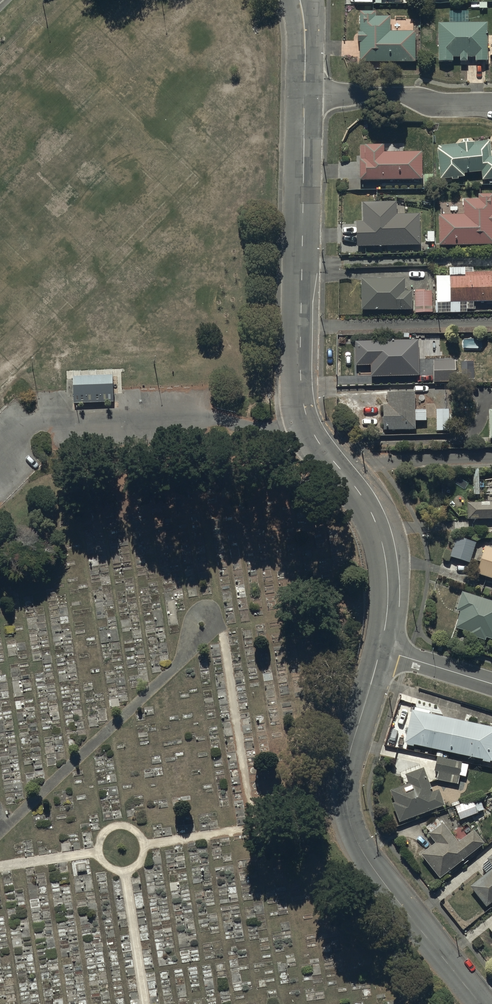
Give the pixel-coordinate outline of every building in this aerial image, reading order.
[(375,14),(371,14),(371,13),(363,13),(363,14),(360,14),(360,35),(358,35),(358,44),(360,44),(360,64),(415,64),(415,34),(390,34),(390,20),(375,20),(375,14)] [(450,14),(450,26),(438,26),(438,64),(453,64),(452,60),(460,60),(460,64),(467,64),(467,60),(475,60),(475,64),(487,64),(487,26),(469,26),(469,14),(450,14)] [(437,151),(440,182),(452,181),(452,183),(458,182),(458,180),(463,180),(463,177),(481,175),(482,183),(491,182),(491,158),(489,143),(439,148),(439,151),(437,151)] [(360,182),(421,182),(421,154),(384,155),(384,147),(359,147),(360,182)] [(439,247),(491,246),(491,196),(478,197),(478,202),(463,203),(463,217),(439,217),(439,247)] [(396,204),(363,204),(363,224),(356,225),(356,248),(420,248),(419,216),(396,216),(396,204)] [(436,280),(437,305),(466,304),(466,311),(474,311),(474,305),(491,304),(491,275),(464,276),(464,270),(449,271),(449,279),(436,280)] [(405,294),(405,282),(362,282),(362,313),(411,313),(411,294),(405,294)] [(431,292),(415,293),(415,315),(432,314),(431,292)] [(419,343),(355,344),(355,368),(371,367),(371,379),(419,378),(419,343)] [(456,361),(433,362),(434,385),(457,384),(456,361)] [(114,381),(76,381),(76,407),(114,407),(114,381)] [(383,409),(384,433),(415,432),(415,423),(426,422),(426,411),(422,411),(422,409),(419,409),(419,411),(414,411),(414,395),(387,396),(387,409),(383,409)] [(453,410),(434,411),(436,434),(454,433),(453,410)] [(468,521),(491,520),(491,504),(467,505),(468,521)] [(476,543),(456,538),(450,559),(470,564),(476,543)] [(485,549),(476,577),(491,582),(491,552),(485,549)] [(462,595),(456,613),(460,615),(455,630),(470,635),(469,639),(485,644),(486,640),(491,642),(491,604),(462,595)] [(414,747),(483,762),(482,764),(491,766),(491,761),(491,731),(428,716),(429,713),(415,710),(415,713),(412,713),(404,746),(406,746),(406,747),(414,749),(414,747)] [(468,766),(437,759),(433,773),(438,774),(437,782),(458,786),(459,778),(465,779),(468,766)] [(399,825),(444,808),(438,792),(432,795),(423,771),(405,778),(408,786),(390,793),(395,805),(392,806),(399,825)] [(472,801),(455,808),(460,823),(477,816),(477,814),(484,811),(480,802),(473,804),(472,801)] [(434,845),(421,856),(441,881),(484,846),(474,834),(459,846),(438,820),(426,830),(430,835),(428,837),(434,845)] [(471,889),(487,909),(491,905),(491,857),(487,862),(488,863),(480,869),(486,877),(471,889)]
